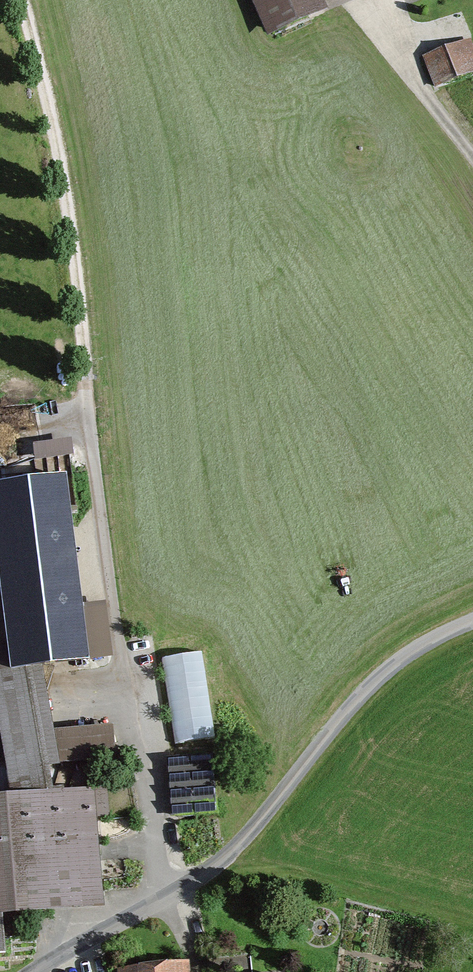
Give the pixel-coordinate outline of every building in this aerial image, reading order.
[(267,37),(281,31),(290,50),(330,33),(316,0),(252,0),(267,37)] [(429,66),(438,92),(472,80),(472,58),(471,51),(429,66)] [(0,497),(0,599),(7,658),(9,675),(42,671),(85,666),(64,489),(0,497)] [(9,675),(7,658),(0,659),(0,728),(14,801),(55,797),(48,775),(115,769),(109,733),(52,739),(42,671),(9,675)] [(213,762),(170,764),(173,817),(216,815),(213,762)] [(92,794),(55,797),(14,801),(0,803),(0,961),(8,961),(4,917),(103,908),(92,794)]
